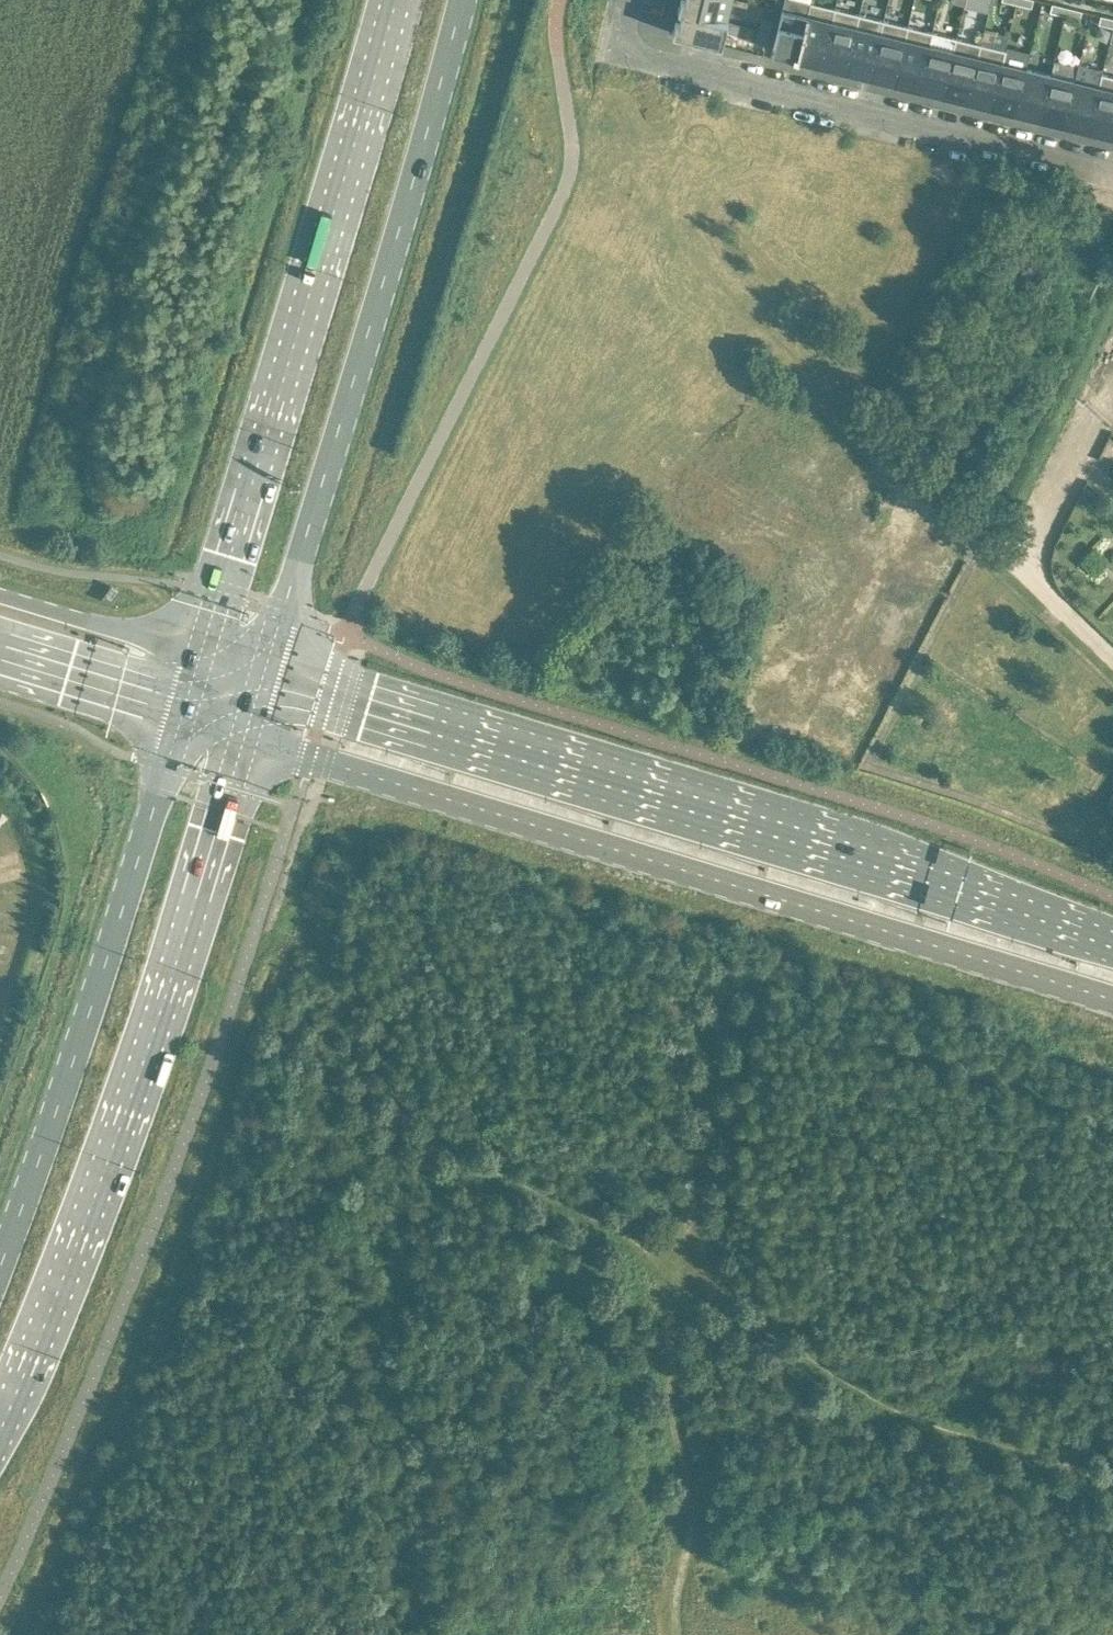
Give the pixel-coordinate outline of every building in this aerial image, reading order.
[(678,10),(683,11),(728,22),(728,20),(726,20),(731,0),(681,0),(678,10)] [(772,50),(797,56),(807,14),(810,2),(804,0),(785,0),(782,8),(772,50)] [(797,56),(821,62),(834,8),(810,2),(807,14),(797,56)] [(1050,11),(1065,15),(1067,6),(1052,3),(1050,11)] [(1067,6),(1065,15),(1080,19),(1082,10),(1067,6)] [(821,62),(845,68),(859,13),(834,8),(821,62)] [(728,22),(683,11),(680,20),(676,19),(673,33),(722,45),(728,22)] [(859,13),(845,68),(870,74),(883,19),(859,13)] [(1112,27),(1112,18),(1101,15),(1098,23),(1112,27)] [(762,16),(759,28),(769,31),(772,18),(762,16)] [(870,74),(894,80),(907,25),(883,19),(870,74)] [(907,25),(894,80),(919,86),(932,31),(907,25)] [(769,31),(759,28),(756,41),(766,43),(769,31)] [(932,31),(919,86),(943,92),(956,37),(932,31)] [(943,92),(967,98),(981,43),(956,37),(943,92)] [(967,98),(992,104),(1002,62),(1003,62),(1006,49),(981,43),(967,98)] [(992,104),(1016,110),(1026,68),(1003,62),(1002,62),(992,104)] [(1016,110),(1041,116),(1051,74),(1026,68),(1016,110)] [(1089,128),(1112,133),(1112,76),(1101,73),(1098,85),(1099,86),(1089,128)] [(1065,122),(1075,80),(1051,74),(1041,116),(1065,122)] [(1065,122),(1089,128),(1099,86),(1098,85),(1075,80),(1065,122)]
